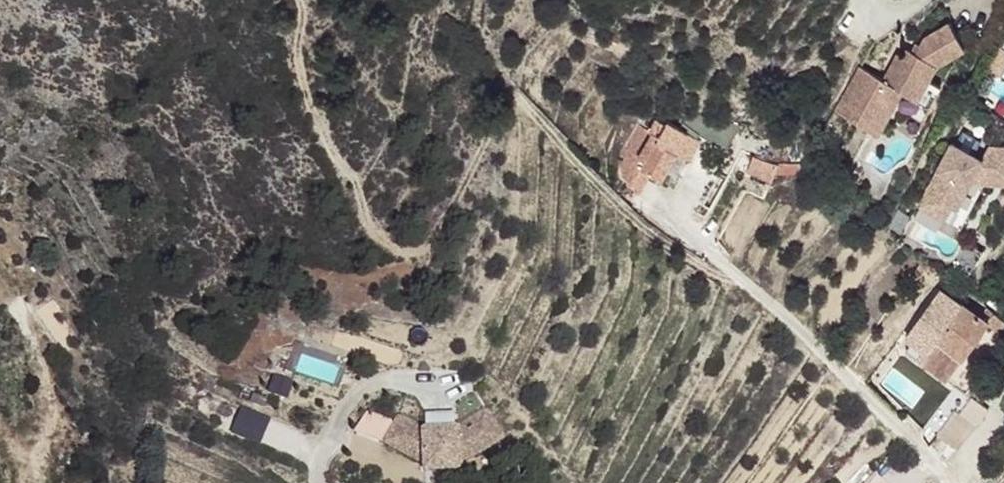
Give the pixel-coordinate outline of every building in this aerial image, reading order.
[(860,74),(837,119),(881,142),(896,112),(925,127),(944,91),(932,85),(939,70),(967,53),(948,28),(924,44),(916,60),(907,55),(903,63),(898,60),(884,87),(860,74)] [(637,198),(652,212),(663,189),(652,183),(672,138),(664,134),(658,145),(648,141),(629,180),(637,198)] [(672,138),(652,183),(663,189),(673,193),(687,167),(692,168),(699,171),(709,150),(673,135),(672,138)] [(956,148),(930,198),(956,212),(961,215),(978,183),(981,187),(1003,187),(1003,150),(994,150),(987,164),(956,148)] [(749,172),(774,181),(780,164),(755,157),(749,172)] [(780,164),(774,181),(801,189),(806,172),(780,164)] [(687,167),(673,193),(680,196),(692,168),(687,167)] [(930,198),(924,211),(950,224),(956,212),(930,198)] [(947,294),(908,353),(948,380),(964,358),(989,325),(947,294)] [(996,316),(989,325),(1003,335),(1003,321),(996,316)] [(241,406),(232,432),(259,442),(268,416),(241,406)] [(957,411),(939,435),(960,450),(978,426),(957,411)] [(391,429),(380,456),(419,475),(419,482),(455,481),(454,474),(497,446),(478,419),(450,437),(414,440),(391,429)] [(879,482),(899,482),(889,473),(879,482)]
